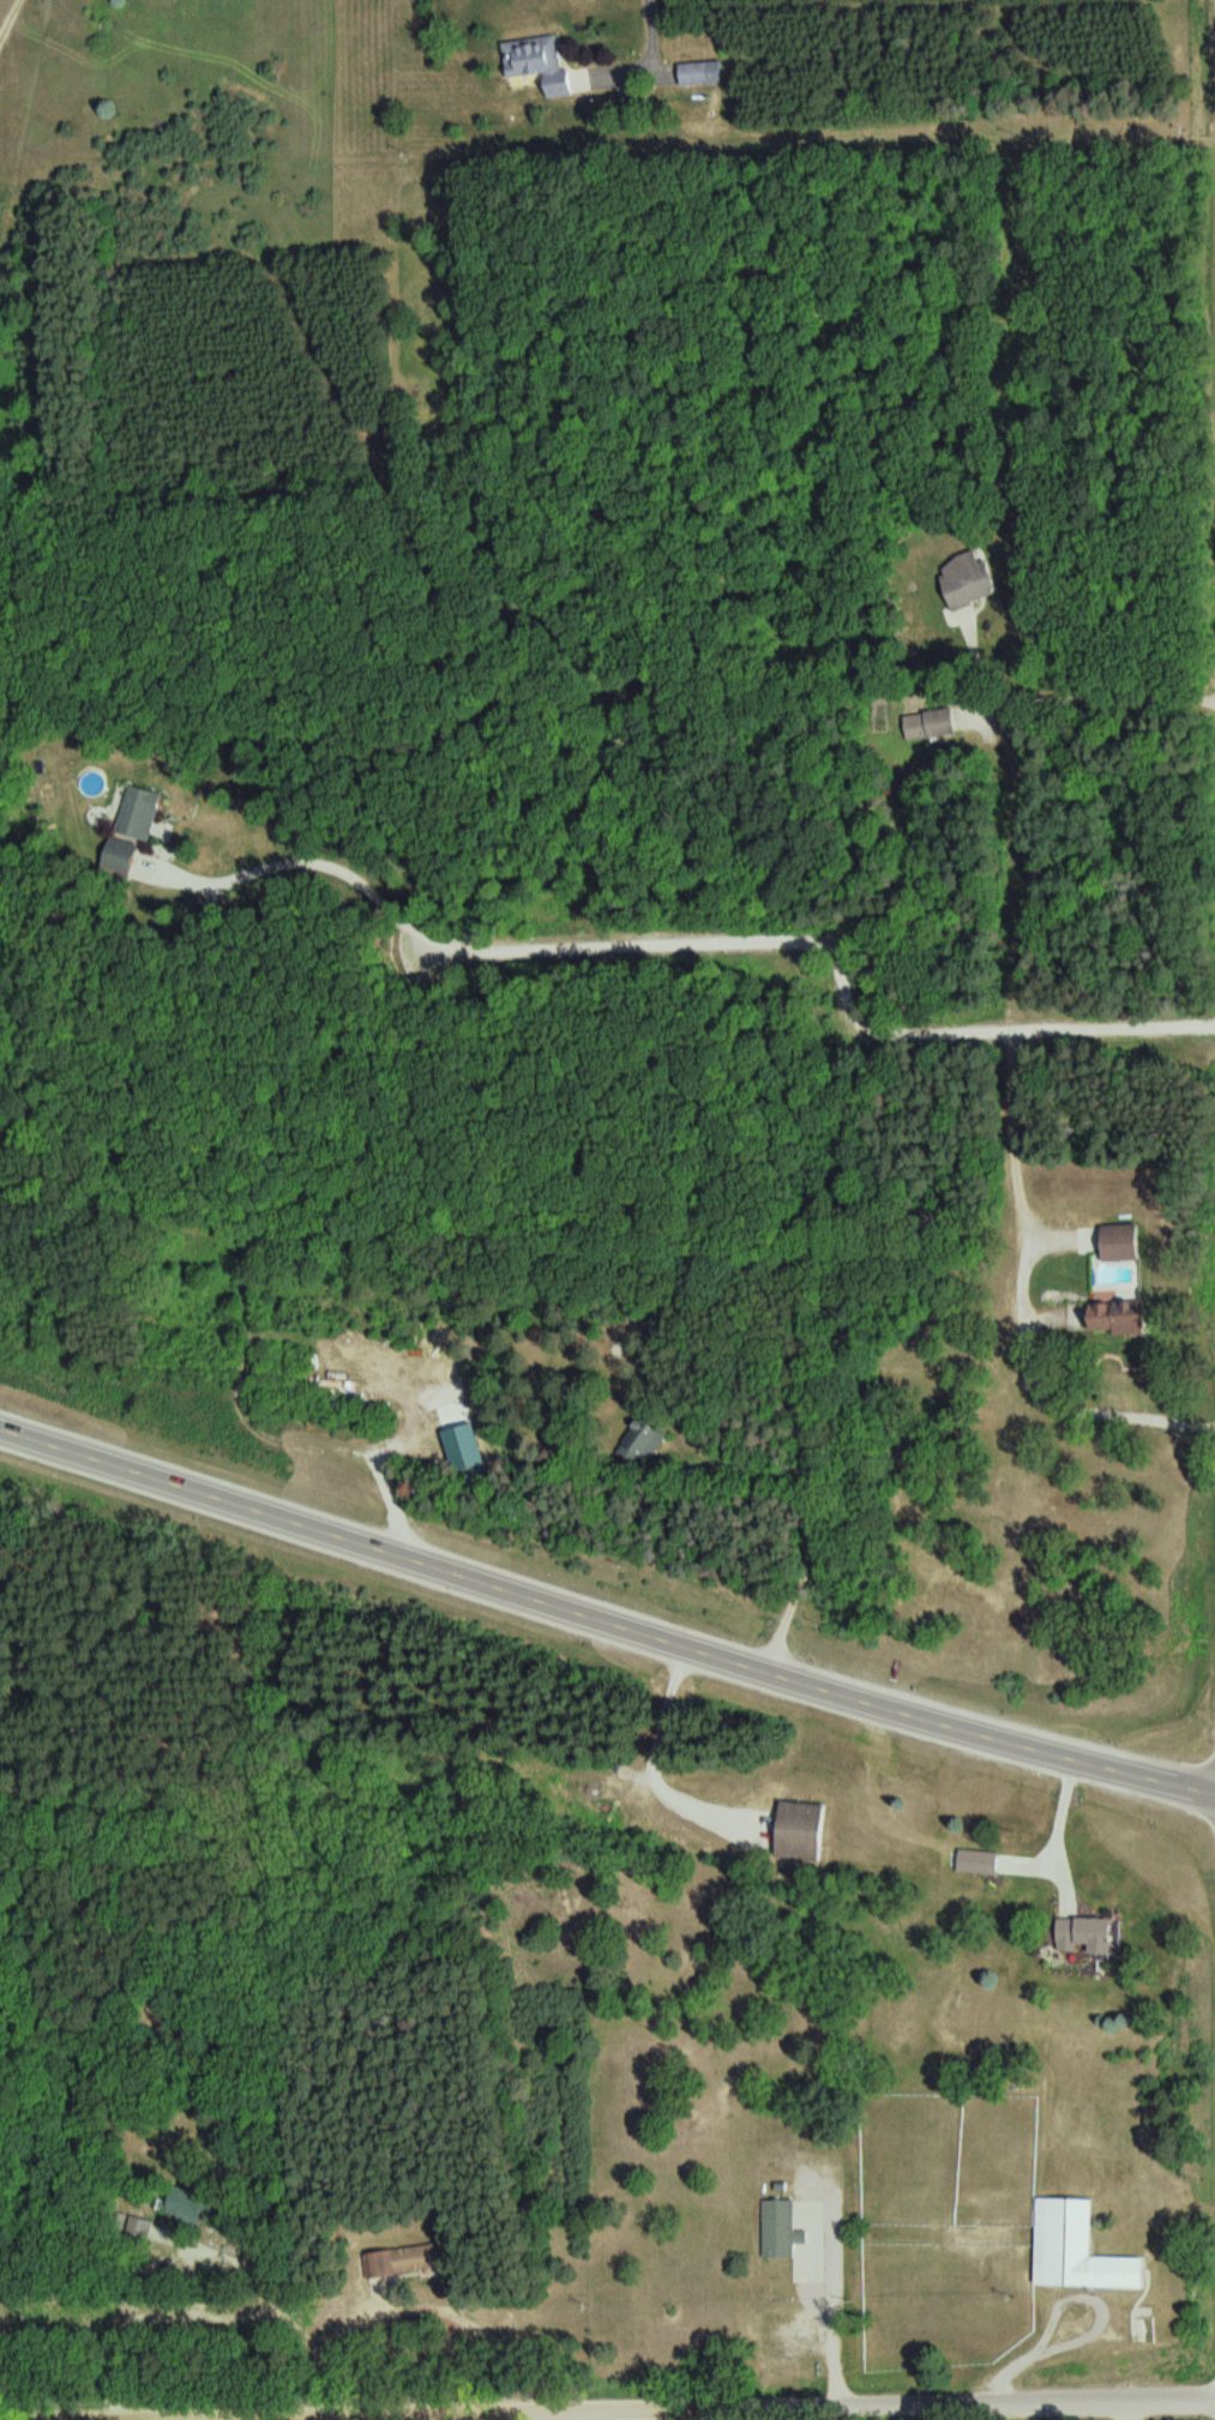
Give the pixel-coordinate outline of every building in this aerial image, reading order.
[(512,77),(549,73),(552,98),(573,95),(565,34),(507,42),(512,77)] [(726,84),(725,61),(682,62),(683,85),(726,84)] [(957,610),(1000,594),(984,550),(941,565),(957,610)] [(908,739),(959,737),(958,712),(907,714),(908,739)] [(120,834),(171,846),(178,815),(163,812),(168,793),(132,785),(120,834)] [(131,843),(116,837),(105,869),(120,874),(131,843)] [(1106,1254),(1141,1254),(1141,1225),(1106,1225),(1106,1254)] [(661,1462),(667,1420),(635,1416),(629,1458),(661,1462)] [(823,1861),(828,1804),(783,1800),(778,1857),(823,1861)] [(1001,1873),(1001,1850),(961,1850),(961,1873),(1001,1873)] [(1081,1952),(1081,1944),(1092,1944),(1092,1954),(1114,1954),(1114,1918),(1060,1917),(1059,1951),(1081,1952)] [(1097,2197),(1041,2197),(1039,2285),(1148,2286),(1149,2256),(1096,2256),(1097,2197)] [(766,2257),(796,2257),(796,2243),(809,2243),(809,2230),(796,2230),(796,2200),(766,2200),(766,2257)] [(419,2274),(419,2250),(375,2250),(375,2274),(419,2274)]
